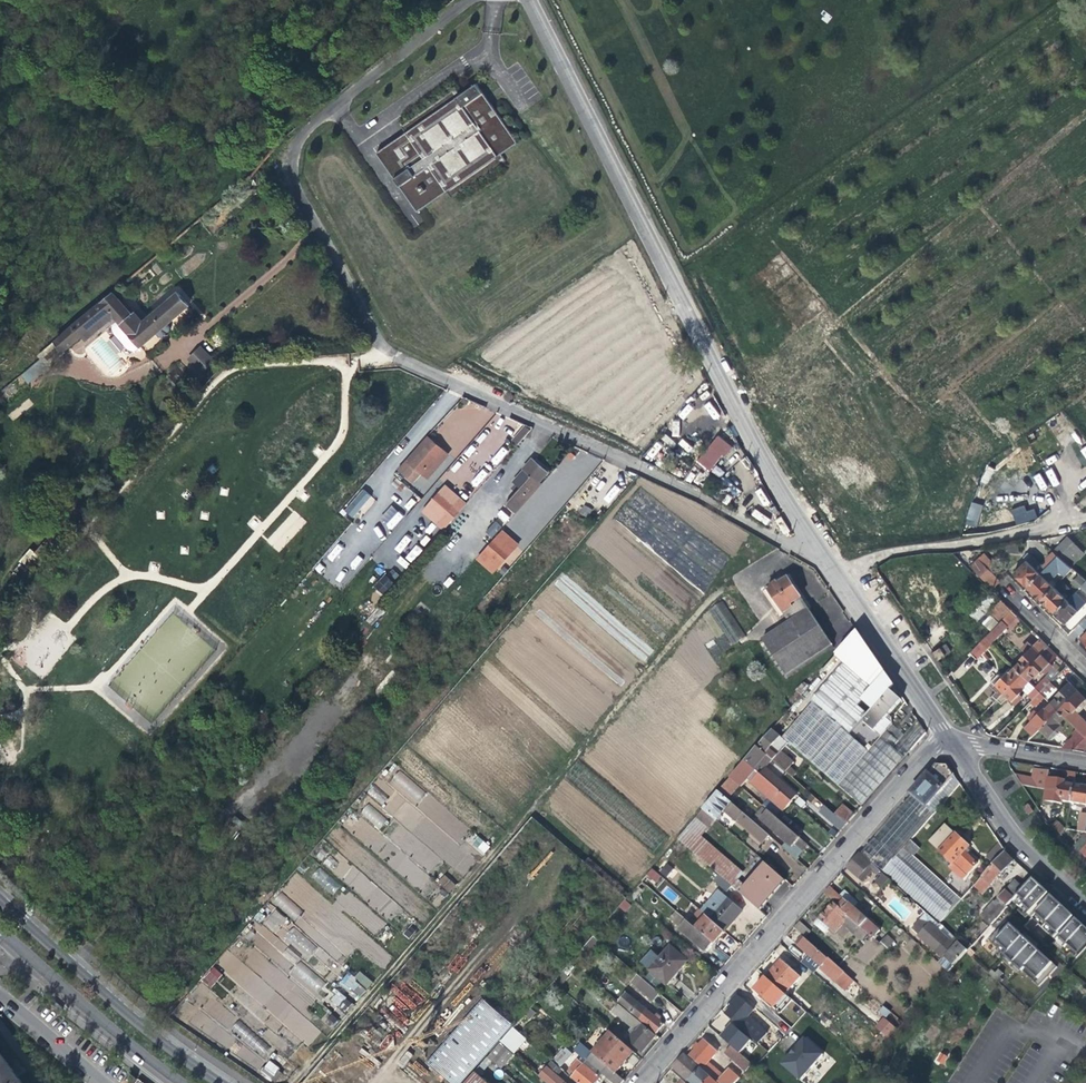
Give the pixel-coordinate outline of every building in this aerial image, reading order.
[(377,153),(418,212),(516,144),(475,85),(377,153)] [(119,293),(121,292),(124,289),(121,285),(116,289),(119,293)] [(116,289),(113,292),(124,305),(126,303),(129,301),(121,292),(119,293),(116,289)] [(113,292),(54,341),(67,355),(83,340),(88,345),(117,322),(119,324),(115,328),(134,351),(186,306),(176,294),(140,324),(128,310),(130,308),(126,303),(124,305),(113,292)] [(147,351),(159,340),(154,335),(143,346),(147,351)] [(54,341),(37,355),(41,359),(48,367),(65,353),(67,355),(54,341)] [(198,351),(188,361),(202,376),(212,367),(198,351)] [(511,440),(517,445),(518,443),(529,431),(524,426),(511,440)] [(696,461),(710,472),(731,446),(717,435),(696,461)] [(429,443),(425,447),(435,456),(439,452),(429,443)] [(435,456),(425,447),(411,464),(421,473),(435,456)] [(452,462),(460,453),(455,448),(447,457),(452,462)] [(515,513),(541,484),(539,482),(547,472),(533,459),(524,469),(532,476),(507,505),(515,513)] [(446,485),(422,512),(438,526),(462,499),(446,485)] [(344,510),(354,519),(372,499),(362,490),(344,510)] [(971,502),(965,524),(976,527),(982,505),(971,502)] [(584,504),(579,512),(586,517),(591,509),(584,504)] [(1037,518),(1034,508),(1026,511),(1024,505),(1011,509),(1016,525),(1037,518)] [(381,520),(393,527),(401,514),(389,507),(381,520)] [(501,531),(514,516),(508,512),(496,526),(501,531)] [(1067,537),(1054,552),(1058,555),(1069,566),(1082,552),(1067,537)] [(498,539),(477,561),(495,574),(515,554),(498,539)] [(1013,574),(1026,587),(1058,555),(1054,552),(1053,551),(1044,560),(1045,562),(1040,566),(1030,556),(1013,574)] [(1065,575),(1066,574),(1072,568),(1069,566),(1058,555),(1026,587),(1039,600),(1053,587),(1047,581),(1058,570),(1065,575)] [(969,566),(979,576),(987,569),(976,559),(969,566)] [(1081,586),(1085,581),(1085,580),(1072,568),(1066,574),(1081,586)] [(999,581),(987,569),(979,576),(992,588),(999,581)] [(382,595),(393,583),(385,575),(374,587),(382,595)] [(760,642),(783,677),(830,645),(805,608),(785,579),(776,586),(774,583),(764,590),(787,623),(760,642)] [(990,590),(984,585),(975,594),(981,600),(990,590)] [(1039,600),(1053,614),(1067,601),(1053,587),(1039,600)] [(1071,596),(1067,601),(1053,614),(1063,625),(1078,611),(1076,610),(1080,606),(1071,596)] [(991,610),(1001,621),(1011,611),(1000,601),(991,610)] [(720,604),(707,613),(731,648),(744,639),(720,604)] [(1000,634),(1017,618),(1011,611),(1001,621),(994,628),(1000,634)] [(1079,623),(1074,628),(1082,637),(1079,639),(1082,643),(1085,647),(1085,616),(1079,623)] [(881,672),(858,638),(838,665),(870,692),(886,678),(881,672)] [(991,645),(984,638),(969,654),(976,660),(991,645)] [(1020,661),(1014,667),(1021,675),(1047,648),(1039,640),(1032,647),(1029,644),(1022,651),(1025,654),(1019,660),(1020,661)] [(833,650),(830,645),(783,677),(786,681),(833,650)] [(942,646),(931,654),(936,661),(945,656),(943,653),(945,651),(942,646)] [(1048,663),(1055,656),(1047,648),(1021,675),(1028,681),(1034,675),(1035,676),(1041,670),(1044,673),(1051,666),(1048,663)] [(994,703),(996,701),(1021,675),(1014,667),(1007,675),(1005,673),(999,679),(997,676),(987,686),(989,689),(994,694),(990,699),(994,703)] [(1022,688),(1028,681),(1021,675),(996,701),(1000,705),(1006,700),(1009,702),(1012,706),(1019,699),(1017,696),(1023,690),(1022,688)] [(897,691),(886,678),(873,693),(863,705),(874,715),(892,695),(895,699),(900,694),(897,691)] [(1043,678),(1034,688),(1039,692),(1048,683),(1043,678)] [(1056,697),(1050,704),(1057,710),(1076,691),(1066,681),(1059,688),(1061,690),(1055,696),(1056,697)] [(1053,688),(1048,683),(1039,692),(1044,698),(1053,688)] [(1019,713),(1039,692),(1034,688),(1026,696),(1027,698),(1016,710),(1019,713)] [(1076,691),(1057,710),(1064,718),(1070,723),(1076,729),(1085,738),(1085,736),(1085,723),(1074,711),(1078,707),(1080,709),(1085,704),(1085,701),(1076,691)] [(906,702),(900,694),(895,699),(892,695),(865,727),(876,736),(889,721),(898,711),(906,702)] [(1031,737),(1037,730),(1057,710),(1050,704),(1045,709),(1043,708),(1037,714),(1035,712),(1031,715),(1026,720),(1029,722),(1022,729),(1031,737)] [(1058,723),(1064,718),(1057,710),(1037,730),(1048,742),(1057,733),(1054,731),(1057,728),(1060,725),(1058,723)] [(1072,737),(1061,748),(1072,750),(1085,738),(1076,729),(1070,735),(1072,737)] [(786,743),(778,735),(772,731),(758,748),(771,760),(783,771),(790,763),(786,760),(777,753),(786,743)] [(1085,738),(1072,750),(1084,752),(1085,750),(1085,736),(1085,738)] [(767,765),(771,760),(758,748),(756,747),(744,761),(755,770),(758,773),(790,801),(796,794),(794,793),(773,775),(775,773),(767,765)] [(740,787),(755,770),(744,761),(729,778),(731,779),(739,786),(740,787)] [(580,763),(566,780),(654,855),(668,838),(580,763)] [(925,806),(953,775),(950,772),(946,765),(935,763),(909,793),(911,794),(925,806)] [(1031,779),(1014,776),(1021,785),(1045,789),(1072,794),(1073,785),(1075,773),(1065,771),(1064,781),(1057,779),(1058,776),(1048,774),(1048,772),(1041,771),(1033,769),(1031,779)] [(458,846),(472,828),(398,771),(388,784),(397,791),(383,809),(403,825),(390,823),(389,839),(407,853),(413,845),(412,858),(430,872),(440,859),(420,844),(424,840),(415,839),(411,836),(419,826),(420,826),(427,818),(453,838),(452,848),(443,860),(463,876),(474,862),(475,855),(464,847),(458,846)] [(790,801),(758,773),(749,783),(781,811),(786,806),(790,801)] [(959,784),(953,775),(925,806),(933,814),(945,800),(959,784)] [(727,800),(739,786),(731,779),(719,792),(727,800)] [(1085,806),(1085,785),(1085,787),(1079,786),(1073,785),(1072,794),(1070,803),(1085,806)] [(1062,801),(1070,803),(1072,794),(1045,789),(1042,804),(1053,807),(1054,803),(1061,805),(1062,801)] [(768,836),(727,800),(719,792),(718,791),(702,810),(713,820),(714,821),(723,811),(761,844),(764,840),(768,836)] [(906,800),(901,806),(923,825),(928,820),(933,814),(925,806),(911,794),(906,800)] [(380,831),(388,821),(369,803),(360,813),(380,831)] [(1023,807),(1028,815),(1032,811),(1027,804),(1023,807)] [(891,817),(881,828),(903,848),(909,841),(916,834),(923,825),(901,806),(891,817)] [(713,820),(702,810),(695,818),(707,828),(713,820)] [(847,823),(854,815),(847,810),(841,817),(847,823)] [(760,821),(790,847),(794,843),(800,849),(805,844),(768,812),(760,821)] [(1085,832),(1085,825),(1085,813),(1080,812),(1077,830),(1085,832)] [(828,821),(840,831),(845,825),(834,815),(828,821)] [(700,836),(707,828),(695,818),(676,839),(717,874),(719,876),(729,885),(737,892),(743,886),(743,885),(735,878),(740,872),(700,836)] [(1055,821),(1050,826),(1061,835),(1065,830),(1055,821)] [(870,841),(860,853),(874,866),(883,875),(889,880),(927,914),(934,920),(939,924),(961,900),(914,858),(903,848),(881,828),(870,841)] [(481,856),(490,847),(475,832),(466,840),(481,856)] [(955,835),(939,852),(952,864),(950,867),(962,879),(977,862),(968,854),(964,851),(968,846),(955,835)] [(1073,846),(1080,853),(1085,846),(1085,837),(1083,835),(1073,846)] [(918,848),(909,841),(903,848),(914,858),(918,853),(916,851),(918,848)] [(985,855),(993,863),(1003,852),(1005,850),(999,841),(985,855)] [(798,851),(800,849),(794,843),(790,847),(786,852),(793,858),(798,851)] [(860,881),(871,869),(874,866),(860,853),(858,852),(845,868),(860,881)] [(1013,861),(1003,852),(993,863),(979,879),(972,886),(983,895),(1003,871),(1013,861)] [(658,874),(667,881),(675,871),(667,863),(658,874)] [(743,886),(737,892),(757,909),(770,894),(782,880),(763,863),(743,885),(743,886)] [(320,866),(311,875),(331,895),(340,886),(320,866)] [(719,876),(717,874),(711,881),(724,892),(729,885),(719,876)] [(437,883),(448,893),(456,885),(444,875),(437,883)] [(889,880),(883,875),(876,883),(881,889),(889,880)] [(983,918),(991,925),(996,919),(1023,889),(1024,888),(1017,881),(1007,892),(1006,890),(994,903),(995,904),(983,918)] [(672,903),(679,896),(668,886),(661,893),(672,903)] [(829,886),(823,894),(833,903),(860,927),(873,938),(879,930),(851,905),(855,901),(846,892),(842,897),(829,886)] [(1085,952),(1085,933),(1080,927),(1063,912),(1037,888),(1022,903),(1028,909),(1024,911),(1033,918),(1025,926),(1032,932),(1040,924),(1077,961),(1085,952)] [(293,920),(302,912),(282,891),(273,900),(293,920)] [(701,911),(724,931),(734,920),(741,911),(719,891),(701,911)] [(844,924),(854,933),(860,927),(833,903),(814,923),(819,928),(825,933),(829,928),(835,933),(844,924)] [(669,919),(681,929),(687,922),(675,912),(669,919)] [(699,912),(689,924),(713,945),(718,939),(724,933),(699,912)] [(954,966),(966,953),(968,950),(962,945),(950,935),(939,924),(934,920),(927,914),(918,923),(913,930),(919,935),(919,936),(946,960),(946,959),(954,966)] [(808,929),(799,921),(793,928),(801,935),(802,936),(808,929)] [(716,947),(713,945),(689,924),(687,922),(681,929),(679,930),(706,953),(709,950),(711,947),(714,949),(716,947)] [(1041,984),(1054,969),(1012,932),(998,947),(1011,958),(1007,962),(1025,978),(1030,973),(1041,984)] [(819,966),(835,981),(843,972),(829,960),(802,936),(801,935),(795,943),(802,949),(820,965),(819,966)] [(887,935),(881,941),(888,947),(894,941),(887,935)] [(600,941),(593,936),(583,947),(590,953),(600,941)] [(966,940),(962,945),(968,950),(972,946),(966,940)] [(669,947),(649,970),(665,985),(678,971),(686,962),(669,947)] [(774,967),(765,978),(784,995),(798,978),(780,962),(774,967)] [(210,988),(223,974),(213,966),(201,980),(210,988)] [(359,971),(355,976),(347,971),(337,985),(359,1000),(372,981),(359,971)] [(852,980),(843,972),(835,981),(844,988),(852,980)] [(562,974),(554,983),(559,987),(567,978),(562,974)] [(774,1009),(785,996),(784,995),(765,978),(760,985),(754,991),(774,1009)] [(660,993),(643,979),(636,986),(653,1001),(660,993)] [(310,1045),(322,1031),(294,1008),(294,1007),(275,991),(263,1006),(310,1045)] [(626,992),(618,1001),(656,1034),(664,1025),(658,1020),(660,1018),(658,1016),(656,1014),(654,1016),(626,992)] [(58,999),(50,993),(48,996),(55,1002),(58,999)] [(734,1006),(726,1015),(740,1027),(752,1012),(739,1000),(734,1006)] [(447,1082),(465,1082),(474,1073),(487,1058),(499,1044),(500,1043),(513,1028),(482,1001),(427,1066),(439,1076),(447,1082)] [(795,1025),(805,1013),(792,1001),(791,1001),(780,1012),(795,1025)] [(642,1024),(620,1004),(614,1012),(632,1028),(630,1031),(633,1034),(627,1040),(641,1052),(648,1043),(653,1037),(640,1026),(642,1024)] [(327,1010),(320,1020),(332,1028),(339,1019),(327,1010)] [(875,1027),(886,1037),(893,1029),(882,1019),(875,1027)] [(239,1020),(230,1030),(265,1060),(274,1050),(239,1020)] [(740,1030),(769,1054),(776,1047),(764,1037),(762,1040),(745,1025),(740,1030)] [(526,1039),(513,1028),(500,1043),(513,1054),(526,1039)] [(611,1034),(592,1054),(614,1074),(625,1062),(633,1053),(611,1034)] [(778,1062),(797,1080),(823,1052),(804,1034),(778,1062)] [(690,1057),(719,1082),(735,1082),(738,1080),(727,1070),(722,1076),(708,1064),(717,1053),(703,1041),(698,1047),(690,1057)] [(512,1055),(499,1044),(487,1058),(500,1069),(512,1055)] [(724,1053),(745,1071),(751,1064),(730,1046),(724,1053)] [(15,1070),(0,1051),(0,1082),(24,1082),(15,1070)] [(553,1063),(560,1069),(572,1054),(570,1052),(567,1054),(563,1051),(553,1063)] [(940,1052),(935,1061),(944,1065),(948,1056),(940,1052)] [(745,1071),(724,1053),(723,1054),(744,1072),(745,1071)] [(613,1082),(621,1082),(623,1081),(614,1074),(592,1054),(587,1060),(613,1082)] [(673,1067),(690,1082),(714,1082),(683,1056),(679,1061),(673,1067)] [(269,1060),(260,1071),(271,1080),(280,1068),(269,1060)] [(569,1069),(575,1074),(572,1077),(578,1082),(595,1082),(599,1079),(578,1060),(569,1069)] [(549,1061),(546,1064),(557,1073),(559,1070),(549,1061)] [(566,1073),(572,1077),(575,1074),(569,1069),(566,1073)] [(474,1073),(465,1082),(486,1082),(474,1073)] [(546,1082),(565,1082),(557,1076),(554,1080),(547,1074),(542,1080),(546,1082)]
